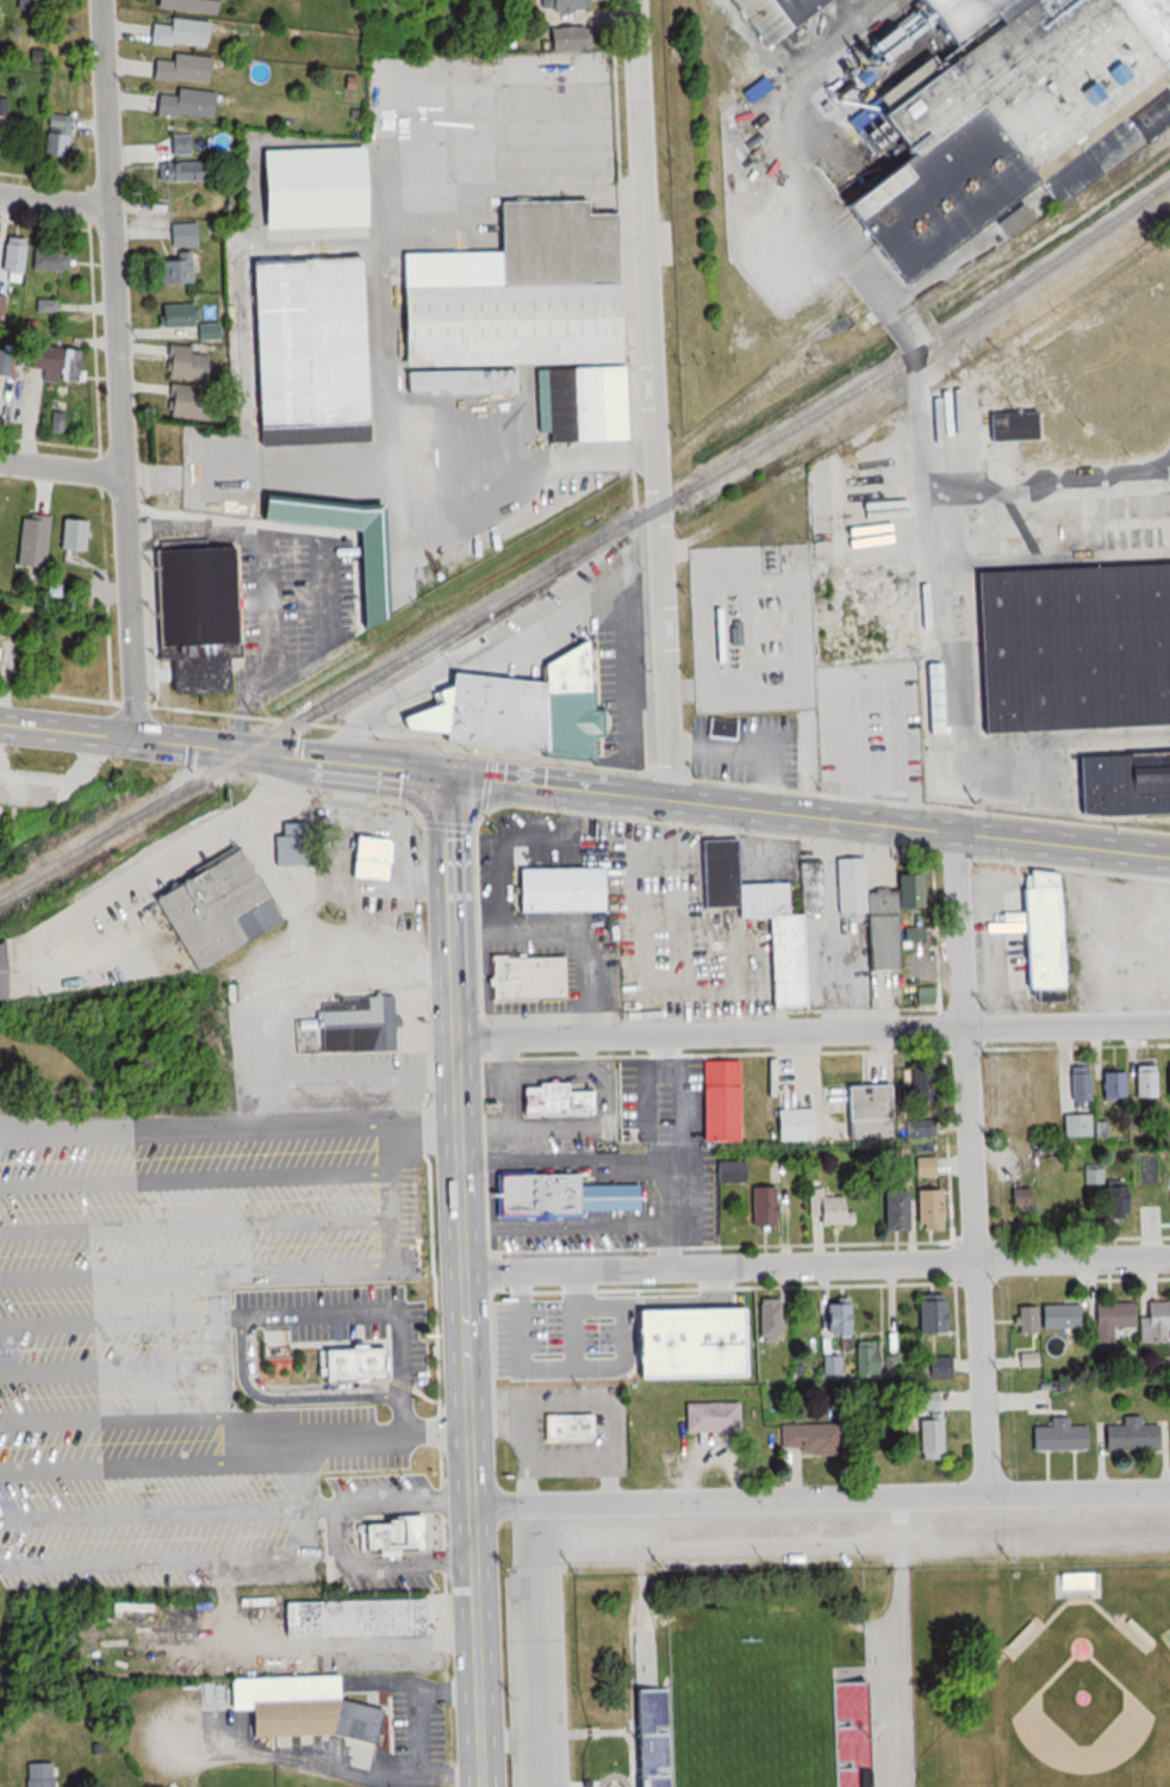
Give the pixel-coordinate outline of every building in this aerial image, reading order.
[(55,12),(56,0),(22,0),(21,11),(55,12)] [(225,0),(164,0),(163,8),(223,14),(225,0)] [(565,12),(596,12),(596,0),(565,0),(565,12)] [(789,61),(742,0),(866,0),(789,61)] [(1169,79),(1169,78),(1169,0),(1108,0),(1169,79)] [(213,49),(216,22),(175,17),(174,24),(158,22),(156,43),(213,49)] [(565,50),(597,50),(597,28),(565,28),(565,50)] [(217,83),(219,57),(178,55),(178,60),(160,59),(159,80),(217,83)] [(222,92),(182,89),(182,95),(162,94),(161,115),(220,119),(222,92)] [(8,148),(11,102),(0,102),(0,147),(8,148)] [(49,155),(76,155),(76,115),(49,115),(49,155)] [(173,135),(173,156),(197,156),(197,135),(173,135)] [(355,146),(253,150),(255,229),(358,225),(355,146)] [(216,162),(164,162),(164,181),(216,181),(216,162)] [(398,393),(508,391),(508,368),(448,369),(448,365),(540,364),(541,440),(566,440),(622,440),(621,363),(616,363),(614,212),(588,212),(588,199),(493,201),(494,251),(396,252),(398,393)] [(202,246),(202,223),(173,223),(173,246),(202,246)] [(30,238),(9,238),(9,274),(30,274),(30,238)] [(39,271),(75,271),(75,252),(39,252),(39,271)] [(161,284),(198,284),(198,255),(161,255),(161,284)] [(358,424),(353,256),(245,260),(250,427),(358,424)] [(9,318),(9,295),(0,295),(0,318),(9,318)] [(42,312),(60,312),(60,301),(42,300),(42,312)] [(195,325),(195,339),(218,339),(218,323),(197,324),(197,303),(156,304),(156,326),(195,325)] [(86,379),(87,347),(28,345),(27,368),(68,370),(68,379),(86,379)] [(162,378),(207,379),(208,348),(163,347),(162,378)] [(203,417),(203,385),(165,385),(165,417),(203,417)] [(985,410),(985,440),(1037,440),(1037,410),(985,410)] [(373,500),(251,503),(251,525),(349,522),(352,626),(376,625),(373,500)] [(23,565),(50,568),(55,517),(28,514),(23,565)] [(93,551),(94,521),(69,519),(68,550),(93,551)] [(977,578),(1169,569),(1169,736),(985,745),(977,578)] [(168,692),(224,690),(223,656),(238,655),(236,570),(199,571),(200,598),(153,599),(154,646),(167,646),(168,692)] [(710,644),(739,644),(739,622),(723,622),(723,607),(710,607),(710,644)] [(590,639),(599,761),(405,730),(404,716),(453,701),(456,673),(549,683),(547,666),(590,639)] [(928,700),(936,700),(936,664),(928,664),(928,700)] [(705,736),(732,740),(734,720),(707,717),(705,736)] [(272,862),(304,862),(304,822),(272,822),(272,862)] [(344,876),(387,880),(391,839),(348,835),(344,876)] [(806,1007),(804,915),(823,915),(821,860),(797,861),(797,912),(789,912),(788,882),(733,883),(732,838),(698,839),(700,905),(733,905),(733,917),(764,916),(766,1008),(806,1007)] [(239,846),(146,889),(184,970),(277,926),(239,846)] [(863,970),(896,969),(894,908),(919,908),(918,873),(893,874),(894,891),(862,892),(862,858),(833,858),(835,916),(862,915),(863,970)] [(521,868),(521,911),(605,910),(604,867),(521,868)] [(1051,870),(1019,872),(1024,997),(1056,996),(1051,870)] [(567,953),(568,998),(496,1001),(494,955),(567,953)] [(393,992),(396,1047),(322,1050),(320,1003),(369,1002),(369,994),(393,992)] [(735,1141),(735,1062),(699,1062),(699,1141),(735,1141)] [(1153,1066),(1133,1066),(1133,1098),(1153,1098),(1153,1066)] [(1087,1067),(1067,1067),(1067,1104),(1087,1104),(1087,1067)] [(926,1071),(911,1070),(909,1099),(925,1100),(926,1071)] [(1099,1099),(1120,1099),(1120,1073),(1099,1073),(1099,1099)] [(593,1090),(595,1112),(527,1114),(527,1091),(541,1090),(540,1084),(571,1083),(571,1090),(593,1090)] [(841,1087),(842,1120),(889,1119),(889,1086),(841,1087)] [(773,1141),(810,1141),(810,1110),(773,1110),(773,1141)] [(1085,1114),(1061,1117),(1063,1137),(1087,1134),(1085,1114)] [(1082,1166),(1082,1183),(1101,1183),(1101,1166),(1082,1166)] [(499,1173),(499,1220),(583,1219),(583,1210),(640,1210),(640,1184),(583,1185),(583,1172),(499,1173)] [(1122,1218),(1122,1185),(1100,1185),(1100,1218),(1122,1218)] [(773,1188),(748,1188),(748,1226),(773,1226),(773,1188)] [(852,1211),(842,1212),(842,1196),(819,1196),(819,1189),(809,1189),(809,1224),(852,1224),(852,1211)] [(913,1190),(913,1230),(936,1230),(936,1190),(913,1190)] [(1008,1190),(1008,1205),(1028,1205),(1028,1190),(1008,1190)] [(902,1231),(902,1191),(879,1191),(879,1231),(902,1231)] [(915,1333),(941,1333),(941,1296),(915,1296),(915,1333)] [(758,1340),(784,1339),(783,1299),(757,1300),(758,1340)] [(1165,1329),(1169,1329),(1169,1302),(1139,1303),(1140,1343),(1166,1342),(1165,1329)] [(1129,1326),(1129,1303),(1092,1303),(1092,1345),(1112,1345),(1112,1326),(1129,1326)] [(847,1304),(824,1305),(825,1328),(848,1327),(847,1304)] [(1039,1333),(1075,1333),(1075,1304),(1039,1304),(1039,1333)] [(639,1306),(641,1376),(746,1375),(746,1305),(639,1306)] [(1034,1306),(1016,1306),(1016,1333),(1034,1333),(1034,1306)] [(873,1343),(854,1343),(854,1373),(873,1373),(873,1343)] [(326,1350),(328,1381),(387,1378),(386,1347),(326,1350)] [(950,1358),(925,1358),(925,1378),(950,1378),(950,1358)] [(939,1392),(916,1392),(917,1459),(940,1459),(939,1392)] [(736,1403),(683,1403),(683,1432),(736,1432),(736,1403)] [(547,1413),(547,1442),(593,1442),(593,1413),(547,1413)] [(1138,1417),(1121,1417),(1121,1425),(1102,1425),(1102,1450),(1155,1450),(1155,1425),(1138,1425),(1138,1417)] [(1066,1426),(1066,1418),(1048,1418),(1048,1428),(1029,1428),(1029,1450),(1087,1450),(1087,1426),(1066,1426)] [(837,1424),(779,1425),(779,1455),(838,1454),(837,1424)] [(367,1520),(391,1521),(391,1515),(422,1514),(425,1546),(367,1550),(367,1520)] [(1056,1574),(1056,1589),(1092,1589),(1092,1574),(1056,1574)] [(293,1636),(432,1635),(431,1599),(293,1601),(293,1636)] [(263,1736),(357,1734),(358,1767),(385,1767),(384,1704),(348,1704),(348,1675),(239,1677),(239,1709),(263,1709),(263,1736)] [(833,1682),(835,1786),(863,1786),(861,1682),(833,1682)] [(630,1690),(631,1779),(638,1779),(638,1786),(669,1786),(668,1689),(630,1690)] [(58,1763),(31,1763),(32,1786),(59,1786),(58,1763)]
